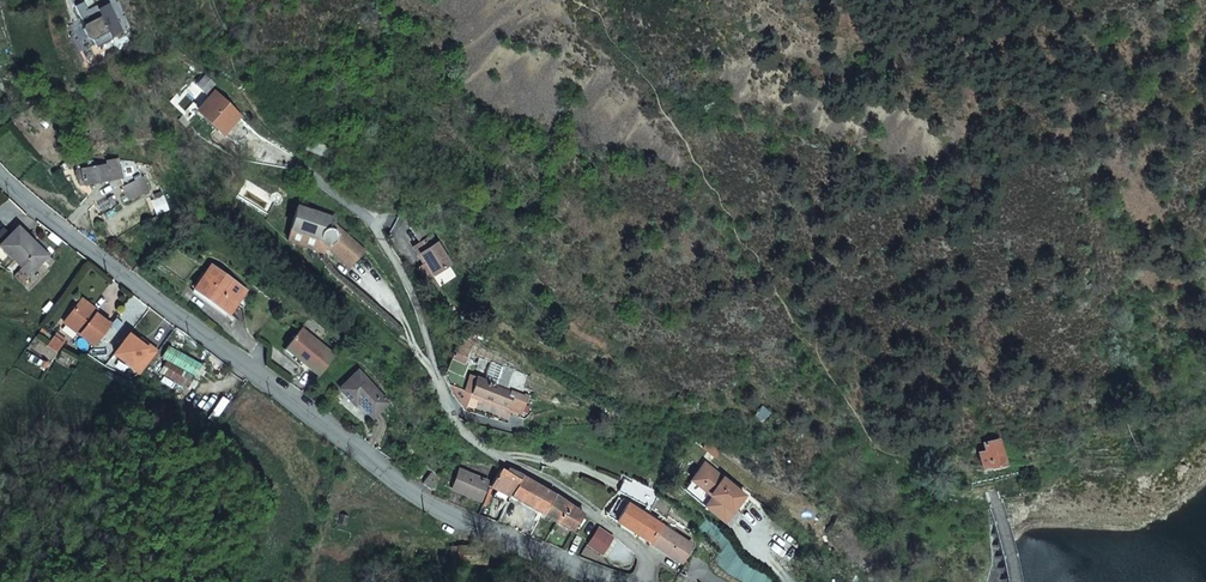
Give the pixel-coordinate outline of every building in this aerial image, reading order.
[(122,31),(109,5),(99,10),(97,6),(88,10),(84,2),(75,6),(84,25),(82,29),(86,38),(92,40),(96,48),(113,40),(112,36),(122,31)] [(209,95),(197,109),(224,131),(236,117),(209,95)] [(197,109),(193,114),(220,136),(224,131),(197,109)] [(147,184),(136,158),(108,163),(106,155),(94,156),(95,160),(87,162),(88,168),(75,171),(76,176),(82,176),(84,184),(119,178),(123,186),(131,199),(147,184)] [(164,189),(155,195),(163,207),(172,201),(164,189)] [(362,248),(331,220),(333,215),(297,201),(284,233),(321,248),(324,236),(350,260),(362,248)] [(41,247),(13,218),(0,231),(0,239),(24,264),(41,247)] [(435,275),(452,265),(434,235),(423,221),(412,227),(422,243),(415,247),(420,255),(422,254),(435,275)] [(244,311),(255,298),(213,267),(195,292),(225,314),(234,303),(238,306),(244,311)] [(60,318),(92,341),(107,321),(74,298),(60,318)] [(225,314),(229,317),(238,306),(234,303),(225,314)] [(36,334),(40,328),(36,324),(31,331),(36,334)] [(291,345),(299,352),(315,334),(307,327),(291,345)] [(60,341),(63,337),(52,330),(50,334),(60,341)] [(138,372),(154,349),(145,343),(143,346),(134,340),(124,334),(111,353),(138,372)] [(315,334),(299,352),(306,359),(304,361),(321,376),(338,356),(315,334)] [(145,343),(136,337),(134,340),(143,346),(145,343)] [(466,363),(469,357),(454,351),(452,357),(466,363)] [(466,363),(452,357),(444,373),(455,404),(462,406),(493,417),(502,420),(506,410),(519,414),(523,404),(518,403),(522,393),(514,389),(512,393),(476,378),(475,381),(468,378),(473,366),(466,363)] [(372,417),(388,403),(360,373),(341,388),(355,405),(358,402),(372,417)] [(493,417),(462,406),(465,412),(491,421),(493,417)] [(980,467),(1003,464),(998,440),(983,443),(984,450),(978,451),(980,467)] [(682,489),(721,521),(742,495),(703,464),(682,489)] [(510,495),(519,480),(500,469),(492,487),(498,490),(495,497),(507,502),(510,495)] [(452,487),(481,499),(487,482),(459,471),(452,487)] [(582,538),(593,522),(522,475),(519,480),(510,495),(535,508),(582,538)] [(653,495),(625,478),(618,488),(645,506),(653,495)] [(606,511),(617,519),(616,520),(648,541),(659,523),(624,500),(619,508),(612,503),(606,511)] [(659,523),(648,541),(661,550),(680,561),(691,545),(659,523)] [(591,548),(607,560),(621,540),(602,528),(591,548)]
